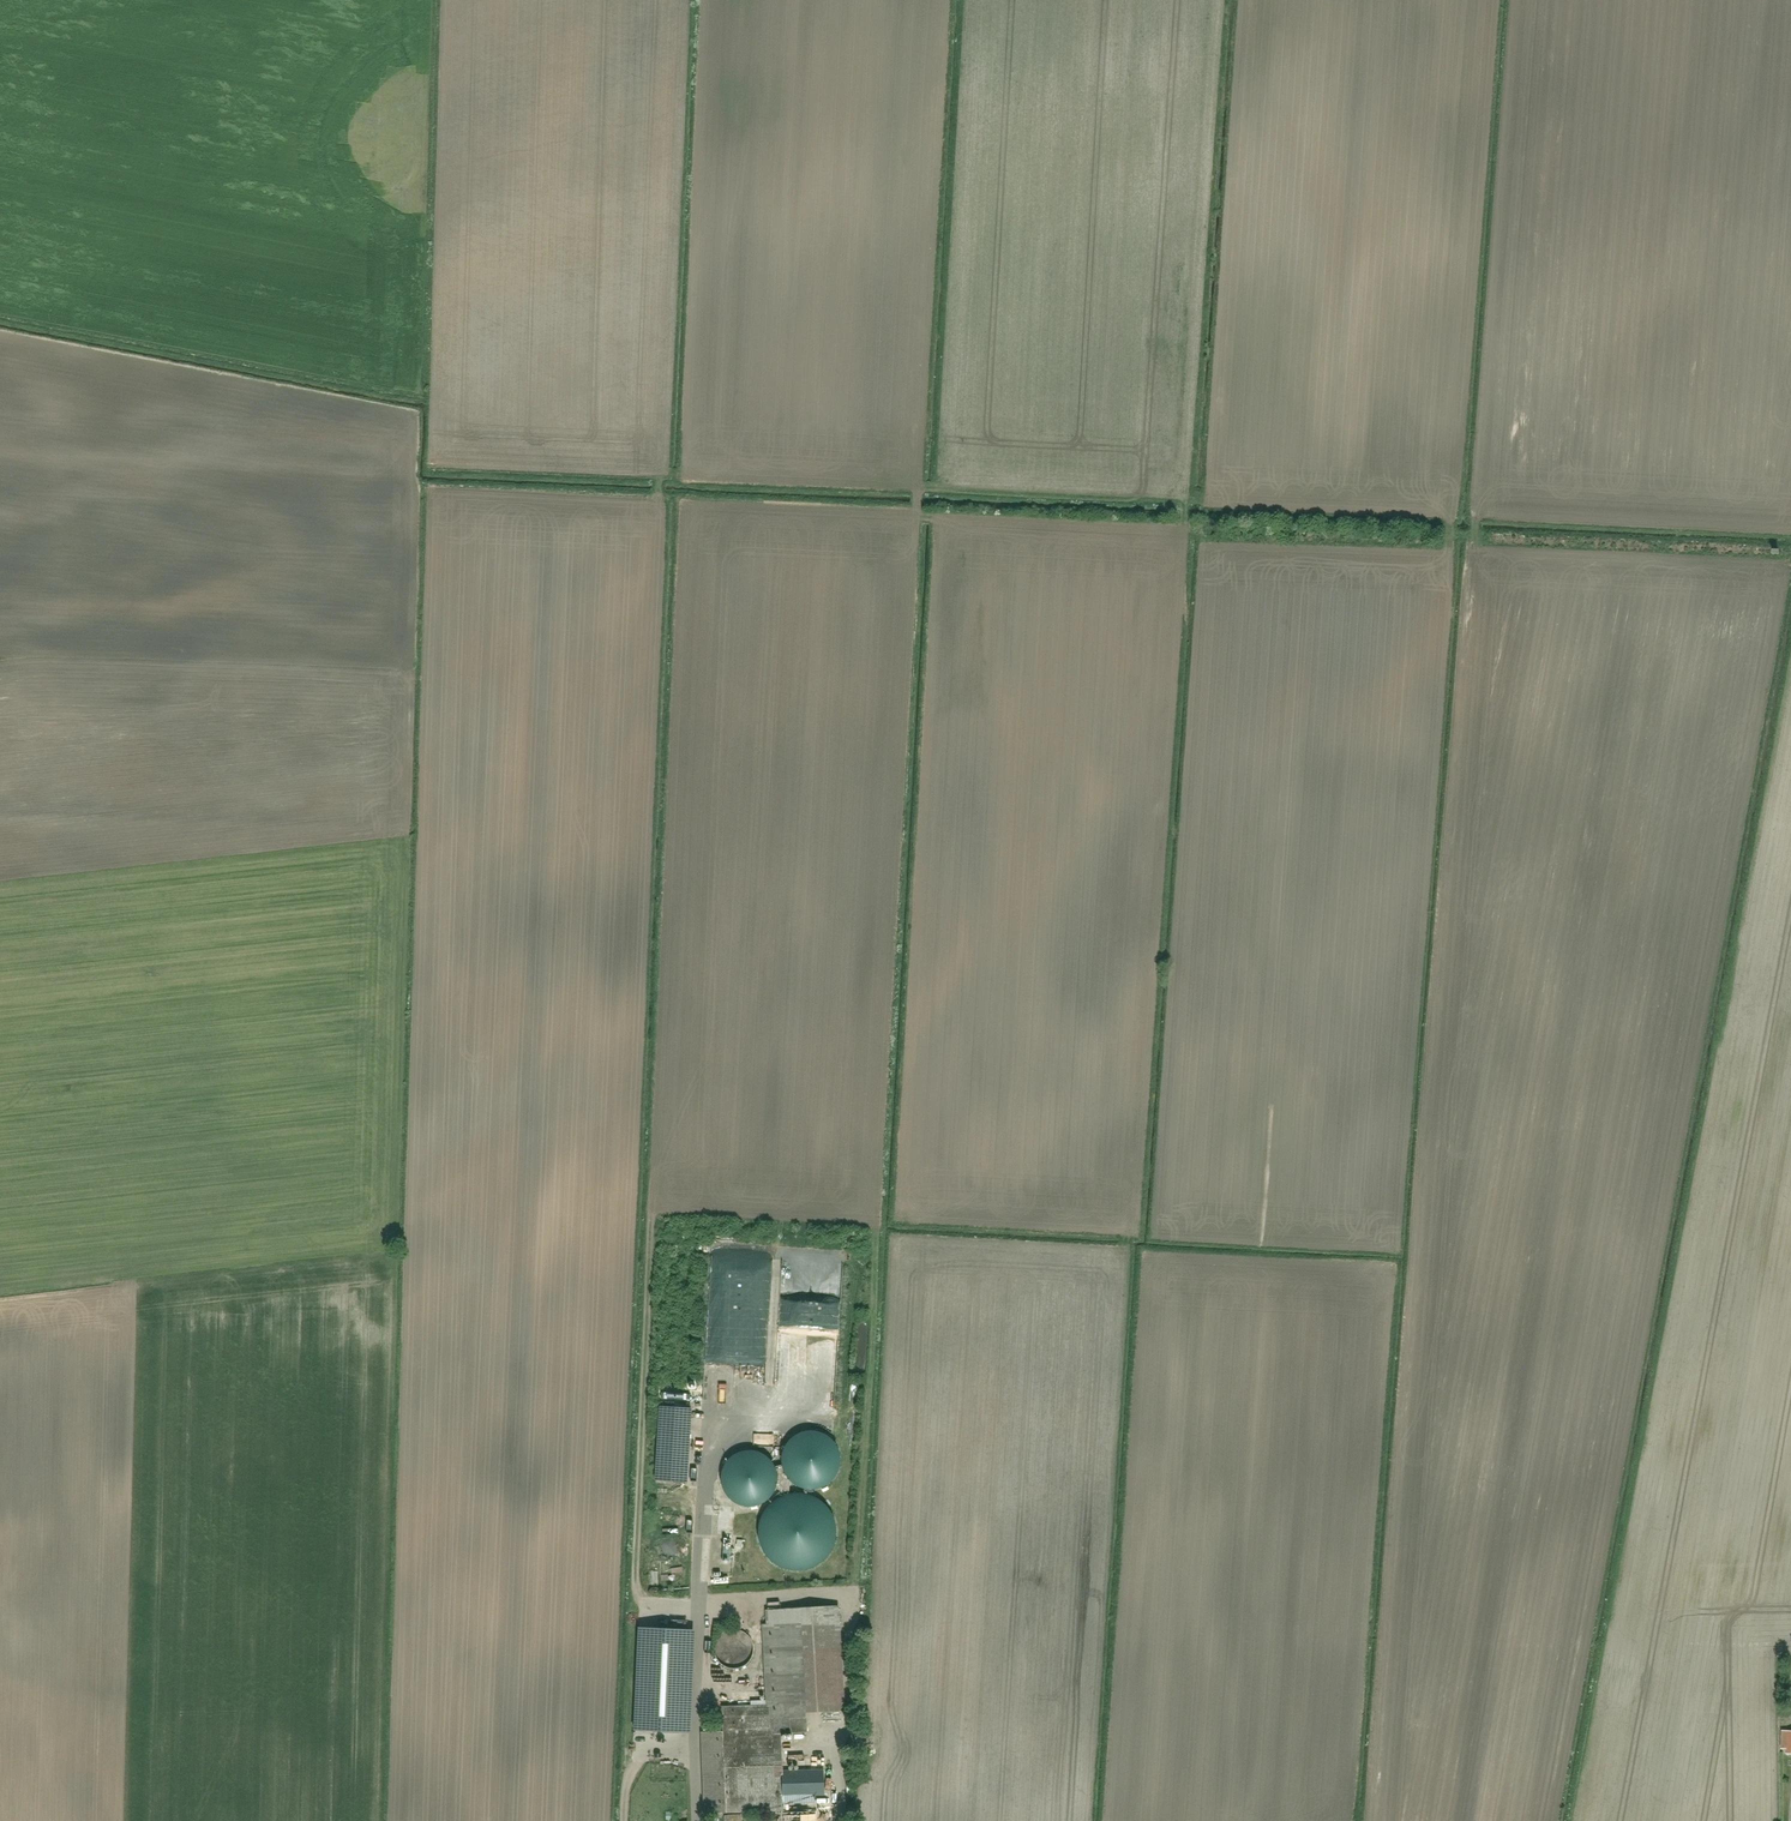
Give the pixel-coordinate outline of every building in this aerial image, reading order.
[(857,1609),(869,1610),(870,1588),(858,1588),(857,1609)] [(700,1730),(703,1817),(788,1813),(787,1779),(785,1734),(812,1733),(811,1710),(846,1709),(842,1607),(763,1610),(767,1704),(717,1706),(718,1729),(700,1730)] [(749,1632),(747,1630),(740,1628),(732,1628),(726,1630),(721,1635),(718,1644),(718,1650),(720,1657),(725,1662),(728,1664),(734,1665),(740,1665),(746,1663),(752,1658),(755,1652),(756,1645),(753,1637),(749,1632)] [(1782,1753),(1790,1754),(1790,1733),(1782,1733),(1782,1753)] [(816,1816),(828,1816),(826,1778),(815,1778),(787,1779),(788,1813),(789,1820),(816,1820),(816,1816)]
